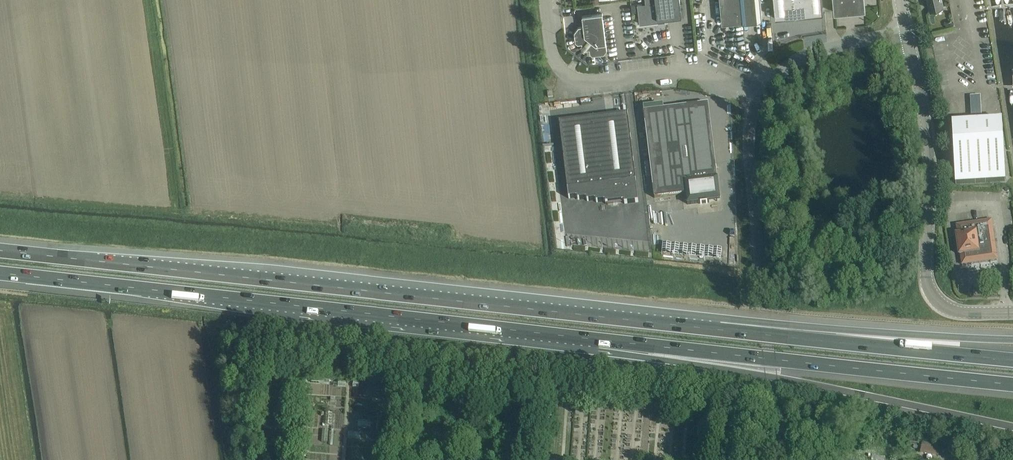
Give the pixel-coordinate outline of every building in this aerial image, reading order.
[(646,3),(637,4),(640,24),(658,22),(665,22),(665,18),(682,16),(680,0),(645,0),(646,3)] [(721,13),(722,23),(762,19),(761,0),(720,0),(721,13)] [(775,18),(824,13),(822,0),(773,0),(775,18)] [(834,12),(861,9),(864,5),(864,0),(833,0),(834,12)] [(944,6),(943,0),(928,0),(930,9),(944,6)] [(603,13),(592,15),(582,16),(584,26),(579,26),(574,32),(576,42),(578,43),(582,43),(583,47),(586,49),(590,49),(590,53),(593,55),(604,54),(607,50),(606,43),(603,13)] [(952,21),(945,25),(948,30),(954,27),(952,21)] [(975,91),(966,92),(968,109),(977,108),(975,91)] [(709,196),(720,195),(716,167),(706,168),(698,104),(644,111),(654,197),(687,193),(689,204),(709,202),(709,201),(709,196)] [(553,121),(564,121),(564,109),(553,109),(553,121)] [(639,202),(629,123),(628,113),(560,122),(569,198),(578,197),(578,200),(587,198),(587,201),(596,200),(596,202),(605,201),(606,203),(624,201),(625,204),(639,202)] [(1004,130),(954,128),(952,188),(1002,190),(1004,130)] [(992,220),(966,223),(956,225),(957,229),(958,229),(959,235),(957,235),(960,254),(961,254),(962,264),(997,259),(996,249),(992,220)] [(922,445),(921,452),(929,453),(930,446),(922,445)]
